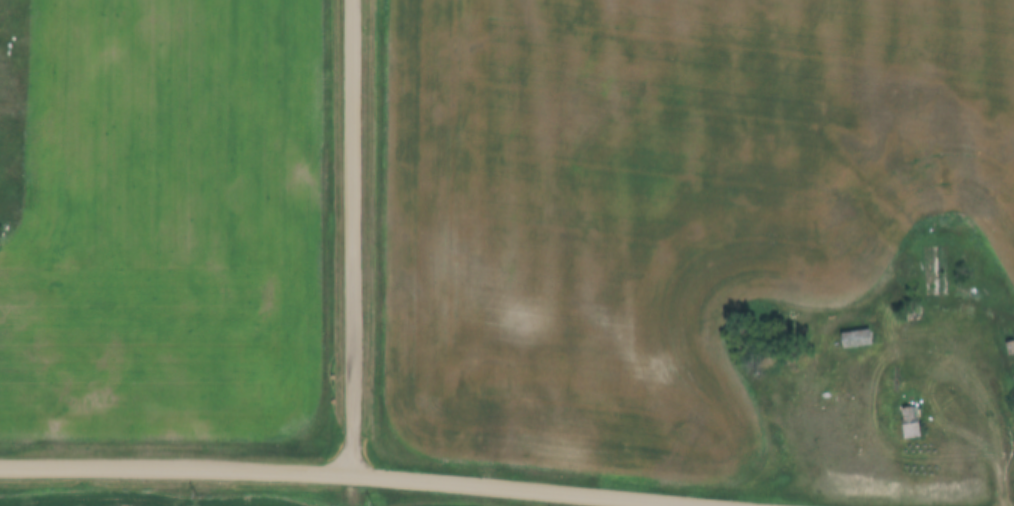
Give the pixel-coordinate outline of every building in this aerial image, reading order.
[(842,348),(871,347),(870,332),(842,333),(842,348)] [(921,439),(919,408),(903,409),(905,440),(921,439)]
